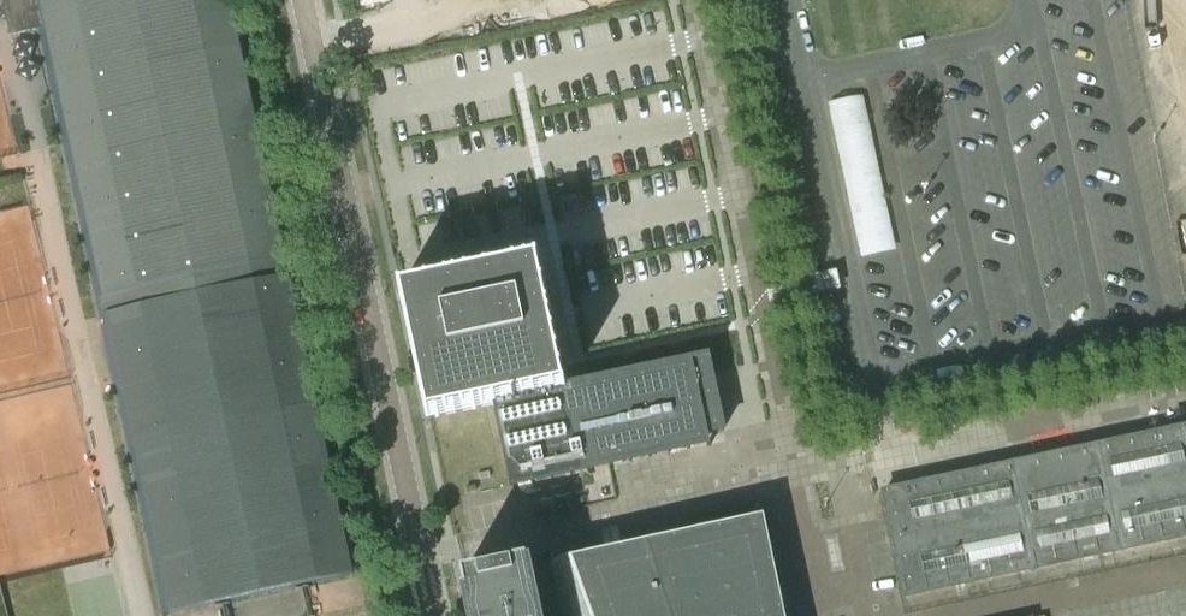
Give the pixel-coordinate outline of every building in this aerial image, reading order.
[(15,28),(9,29),(10,35),(38,29),(97,305),(163,614),(360,572),(238,0),(9,0),(15,28)] [(869,95),(834,102),(864,258),(899,251),(869,95)] [(538,260),(406,289),(401,290),(400,291),(427,419),(429,419),(433,418),(495,405),(512,487),(710,445),(707,433),(726,429),(710,355),(565,385),(538,260)] [(1185,535),(1185,428),(885,492),(907,595),(1185,535)] [(463,576),(461,577),(470,615),(782,615),(780,607),(761,518),(529,568),(528,562),(463,576)]
